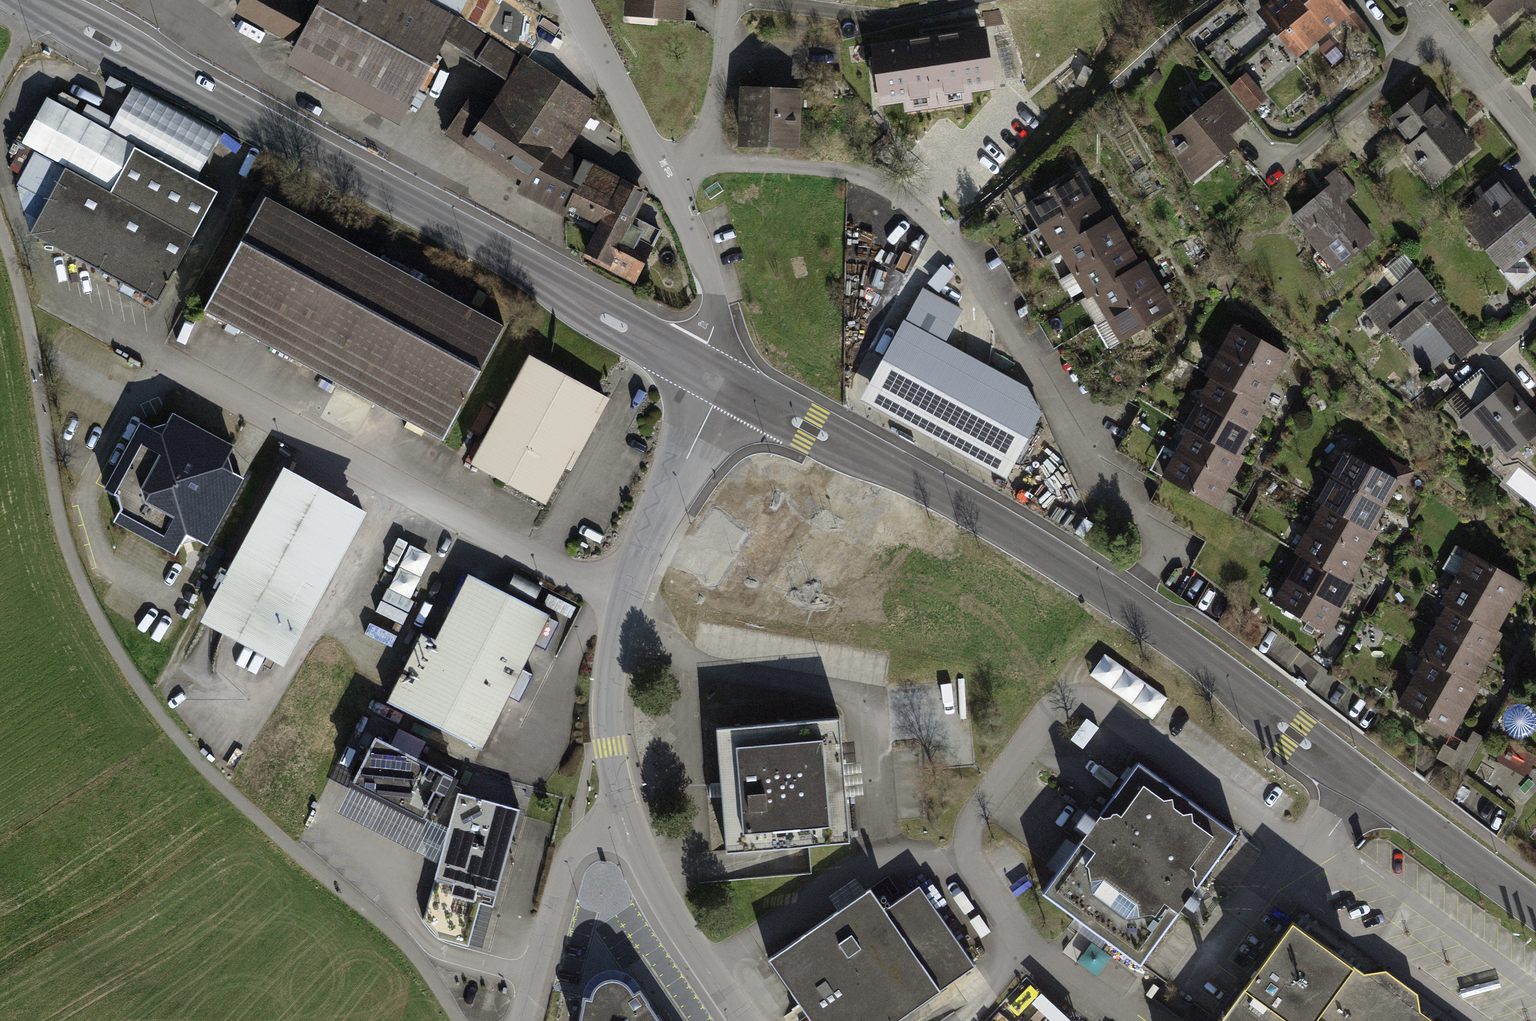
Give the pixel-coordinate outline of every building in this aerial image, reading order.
[(289,36),(306,6),(295,0),(244,0),(239,9),(289,36)] [(549,146),(580,101),(454,19),(419,0),(322,0),(297,47),(406,107),(444,39),(510,82),(493,109),(548,147),(549,146)] [(629,5),(656,7),(655,13),(679,15),(680,0),(630,0),(629,5)] [(1263,12),(1284,39),(1289,35),(1292,40),(1310,41),(1346,12),(1336,0),(1277,0),(1263,12)] [(1499,24),(1523,4),(1529,12),(1535,7),(1535,0),(1478,0),(1499,24)] [(988,27),(872,45),(881,107),(905,104),(907,113),(975,103),(974,95),(998,91),(988,27)] [(337,77),(311,63),(304,76),(330,90),(337,77)] [(1232,86),(1251,110),(1265,99),(1246,75),(1232,86)] [(410,103),(419,108),(426,94),(417,89),(410,103)] [(813,93),(745,90),(745,92),(740,92),(739,98),(745,98),(743,143),(794,145),(795,110),(813,111),(813,93)] [(1243,117),(1223,93),(1169,137),(1187,168),(1205,160),(1209,165),(1233,145),(1224,133),(1243,117)] [(1470,148),(1424,93),(1394,117),(1425,155),(1418,161),(1434,179),(1470,148)] [(571,201),(589,167),(549,146),(548,147),(493,109),(474,96),(448,134),(521,184),(531,188),(528,192),(566,211),(571,201)] [(110,190),(134,145),(47,97),(22,142),(110,190)] [(30,233),(158,302),(218,192),(134,147),(110,192),(34,151),(16,184),(47,201),(30,233)] [(589,167),(571,201),(606,219),(624,228),(630,216),(642,194),(589,167)] [(1325,177),(1344,200),(1356,191),(1337,168),(1325,177)] [(1492,174),(1474,188),(1482,198),(1476,203),(1477,205),(1465,214),(1476,227),(1470,232),(1475,238),(1480,234),(1494,252),(1502,246),(1512,259),(1517,254),(1535,239),(1535,227),(1492,174)] [(1040,213),(1046,224),(1086,200),(1071,176),(1026,203),(1031,211),(1040,213)] [(1373,239),(1349,211),(1341,218),(1338,214),(1340,213),(1341,211),(1341,210),(1341,208),(1340,206),(1328,193),(1327,192),(1325,192),(1324,192),(1322,192),(1293,217),(1319,249),(1315,253),(1314,256),(1315,260),(1328,276),(1373,239)] [(443,439),(504,326),(265,196),(203,310),(443,439)] [(1054,237),(1060,248),(1100,224),(1086,200),(1046,224),(1041,227),(1046,235),(1054,237)] [(590,251),(635,274),(647,250),(649,252),(660,232),(630,216),(624,228),(606,219),(590,251)] [(1073,258),(1079,269),(1119,245),(1105,221),(1100,224),(1060,248),(1065,256),(1073,258)] [(1087,282),(1093,293),(1133,269),(1119,245),(1079,269),(1074,271),(1079,280),(1087,282)] [(1464,326),(1404,253),(1386,268),(1398,283),(1368,307),(1388,331),(1393,327),(1430,371),(1454,351),(1431,323),(1436,319),(1451,337),(1464,326)] [(1517,254),(1512,259),(1500,268),(1517,289),(1535,274),(1526,261),(1524,263),(1517,254)] [(1106,303),(1113,313),(1153,290),(1139,266),(1133,269),(1093,293),(1098,301),(1106,303)] [(951,275),(942,268),(931,282),(939,289),(951,275)] [(961,310),(923,290),(906,322),(943,342),(961,310)] [(1121,327),(1127,338),(1167,314),(1153,290),(1113,313),(1107,316),(1113,325),(1121,327)] [(1227,352),(1268,375),(1281,351),(1278,349),(1280,345),(1266,337),(1263,341),(1235,325),(1231,333),(1233,341),(1227,352)] [(1040,411),(899,334),(871,387),(1011,463),(1040,411)] [(1214,376),(1254,399),(1268,375),(1227,352),(1222,349),(1217,357),(1219,366),(1214,376)] [(530,355),(471,463),(545,503),(604,395),(530,355)] [(1481,368),(1458,387),(1475,408),(1462,420),(1484,447),(1494,439),(1508,456),(1535,433),(1535,418),(1527,407),(1523,410),(1516,402),(1520,399),(1506,383),(1499,389),(1481,368)] [(1205,404),(1246,427),(1259,402),(1254,399),(1214,376),(1209,385),(1211,393),(1205,404)] [(1192,428),(1232,451),(1246,427),(1205,404),(1200,401),(1195,409),(1198,417),(1192,428)] [(153,429),(142,423),(106,490),(117,496),(121,508),(115,519),(176,552),(182,541),(194,537),(206,543),(241,477),(229,470),(226,459),(233,447),(172,414),(166,425),(153,429)] [(1183,455),(1224,478),(1237,454),(1232,451),(1192,428),(1187,436),(1189,444),(1183,455)] [(974,466),(979,455),(952,444),(948,454),(974,466)] [(1169,480),(1209,503),(1224,478),(1183,455),(1178,452),(1173,461),(1175,469),(1169,480)] [(1333,476),(1384,504),(1404,468),(1379,454),(1375,460),(1369,456),(1366,462),(1347,452),(1333,476)] [(285,476),(209,616),(279,654),(355,514),(285,476)] [(1324,502),(1370,528),(1384,504),(1333,476),(1319,500),(1324,502)] [(1311,527),(1362,556),(1376,532),(1370,528),(1324,502),(1311,527)] [(1303,554),(1349,580),(1362,556),(1311,527),(1297,551),(1303,554)] [(431,554),(410,544),(388,589),(410,599),(431,554)] [(1458,577),(1509,606),(1522,581),(1471,553),(1458,577)] [(1289,578),(1340,607),(1354,583),(1349,580),(1303,554),(1289,578)] [(549,614),(468,573),(435,639),(422,632),(387,701),(482,749),(508,696),(519,701),(533,674),(522,669),(534,644),(545,649),(559,622),(548,617),(549,614)] [(1449,604),(1495,630),(1509,606),(1458,577),(1444,602),(1449,604)] [(1275,603),(1326,632),(1340,607),(1289,578),(1275,603)] [(1436,628),(1487,657),(1501,633),(1495,630),(1449,604),(1436,628)] [(1427,656),(1473,681),(1487,657),(1436,628),(1422,653),(1427,656)] [(1090,674),(1152,718),(1167,697),(1105,653),(1090,674)] [(1414,680),(1464,709),(1479,685),(1473,681),(1427,656),(1414,680)] [(1441,728),(1450,734),(1464,709),(1414,680),(1400,705),(1426,720),(1422,727),(1437,736),(1441,728)] [(716,728),(726,851),(849,841),(839,718),(716,728)] [(1484,735),(1473,729),(1466,742),(1477,748),(1484,735)] [(455,777),(376,737),(352,782),(431,822),(448,829),(458,791),(450,787),(455,777)] [(1081,838),(1041,892),(1141,964),(1179,912),(1178,911),(1185,902),(1194,909),(1200,900),(1191,894),(1197,886),(1198,886),(1237,833),(1138,761),(1099,814),(1100,814),(1095,820),(1085,812),(1077,823),(1087,831),(1082,839),(1081,838)] [(448,829),(352,782),(337,812),(439,862),(448,829)] [(519,809),(458,791),(448,829),(439,862),(423,921),(438,937),(468,946),(479,902),(493,906),(519,809)] [(1072,804),(1081,814),(1094,801),(1085,791),(1072,804)] [(768,958),(812,1020),(895,1020),(976,965),(919,885),(885,908),(870,887),(768,958)] [(1419,1012),(1365,973),(1293,920),(1219,1020),(1431,1020),(1419,1012)] [(649,1002),(650,1001),(640,987),(636,981),(630,975),(625,972),(617,970),(610,970),(605,970),(598,973),(593,976),(587,983),(585,988),(583,994),(577,1020),(662,1020),(649,1002)] [(1386,970),(1365,973),(1419,1012),(1417,993),(1386,970)]
